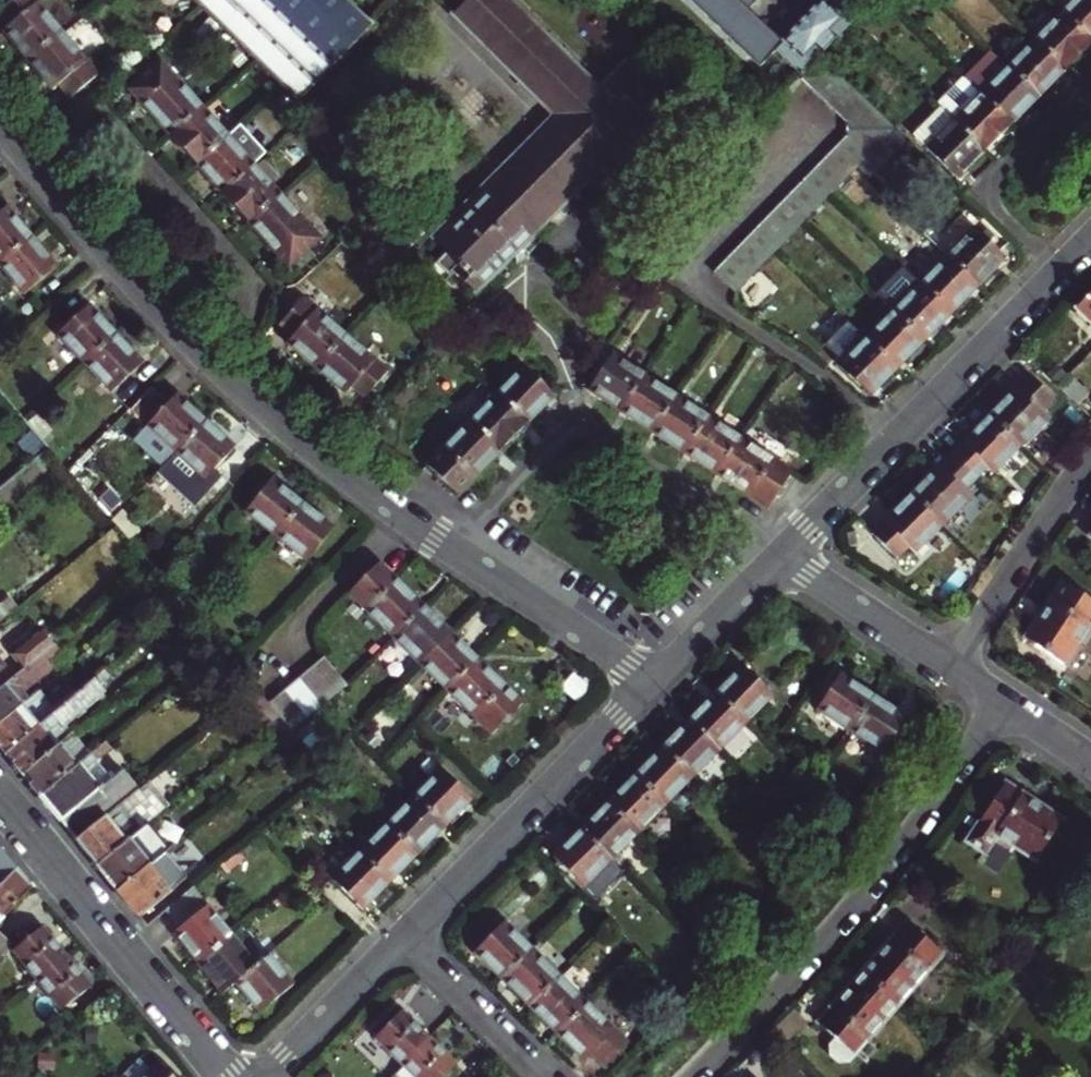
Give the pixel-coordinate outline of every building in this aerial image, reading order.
[(30,59),(63,30),(38,0),(14,0),(1,11),(13,24),(6,30),(30,59)] [(304,98),(371,26),(345,0),(199,0),(304,98)] [(556,113),(578,134),(492,220),(471,198),(436,233),(450,247),(438,259),(452,273),(457,268),(478,289),(594,173),(601,180),(657,124),(652,119),(680,91),(656,67),(649,74),(629,55),(600,83),(515,0),(467,0),(455,11),(556,113)] [(788,41),(754,8),(762,0),(697,0),(765,66),(780,51),(779,50),(788,41)] [(822,53),(853,21),(858,16),(842,0),(827,0),(788,41),(779,50),(780,51),(803,74),(822,53)] [(1090,39),(1090,0),(1074,0),(1063,11),(1090,39)] [(1036,39),(1067,69),(1090,44),(1090,39),(1063,11),(1036,39)] [(63,30),(30,59),(55,88),(62,82),(74,96),(100,74),(63,30)] [(1009,66),(1040,96),(1067,69),(1036,39),(1009,66)] [(1009,66),(993,51),(967,77),(1014,122),(1040,96),(1009,66)] [(129,84),(172,132),(207,100),(165,53),(129,84)] [(801,76),(815,90),(837,67),(822,53),(803,74),(801,76)] [(837,67),(815,90),(827,102),(849,79),(837,67)] [(1014,122),(967,77),(940,104),(956,120),(986,149),(1014,122)] [(849,79),(827,102),(839,112),(860,89),(849,79)] [(860,89),(839,112),(849,123),(871,100),(860,89)] [(197,160),(232,129),(207,100),(172,132),(197,160)] [(898,125),(871,100),(849,123),(849,135),(870,155),(886,138),(898,125)] [(986,149),(956,120),(954,121),(944,111),(919,136),(960,176),(986,149)] [(578,134),(556,113),(471,198),(492,220),(578,134)] [(222,189),(257,157),(232,129),(197,160),(222,189)] [(870,155),(849,135),(838,147),(858,167),(861,164),(870,155)] [(858,167),(838,147),(826,159),(846,179),(858,167)] [(222,189),(248,218),(283,186),(257,157),(222,189)] [(846,179),(826,159),(814,170),(834,190),(846,179)] [(834,190),(814,170),(803,182),(823,202),(834,191),(834,190)] [(823,202),(803,182),(791,193),(812,213),(823,202)] [(326,235),(283,186),(248,218),(290,266),(326,235)] [(812,213),(791,193),(781,204),(801,224),(806,219),(812,213)] [(801,224),(781,204),(771,214),(791,234),(801,224)] [(9,206),(0,214),(0,262),(3,265),(35,238),(9,206)] [(791,234),(771,214),(760,225),(780,245),(791,234)] [(780,245),(760,225),(748,237),(768,257),(779,247),(780,245)] [(1009,254),(978,225),(951,253),(981,283),(1009,254)] [(748,237),(737,248),(758,268),(768,257),(748,237)] [(35,238),(3,265),(27,294),(59,268),(35,238)] [(758,268),(737,248),(725,260),(746,280),(758,268)] [(981,283),(951,253),(924,280),(954,310),(981,283)] [(746,280),(725,260),(714,272),(735,291),(746,280)] [(954,310),(924,280),(897,308),(927,338),(954,310)] [(1080,310),(1090,320),(1090,299),(1080,310)] [(291,344),(318,366),(346,333),(306,300),(283,327),(296,338),(291,344)] [(61,334),(86,361),(118,333),(93,305),(61,334)] [(927,338),(897,308),(870,335),(900,365),(927,338)] [(118,333),(86,361),(112,390),(144,361),(118,333)] [(387,366),(346,333),(318,366),(346,389),(352,382),(365,393),(387,366)] [(900,365),(870,335),(844,362),(874,392),(900,365)] [(592,389),(624,410),(649,373),(617,352),(592,389)] [(527,366),(501,393),(532,424),(559,397),(527,366)] [(1055,397),(1030,372),(991,412),(1022,443),(1049,416),(1042,410),(1055,397)] [(624,410),(657,432),(682,395),(649,373),(624,410)] [(1088,394),(1069,375),(1059,385),(1078,404),(1088,394)] [(170,405),(153,391),(134,410),(181,452),(210,421),(179,395),(170,405)] [(532,424),(501,393),(474,420),(504,451),(532,424)] [(688,452),(713,415),(682,395),(657,432),(688,452)] [(994,472),(1022,443),(991,412),(951,452),(976,477),(987,466),(994,472)] [(744,436),(713,415),(688,452),(719,473),(744,436)] [(504,451),(474,420),(431,462),(462,493),(504,451)] [(239,446),(210,421),(181,452),(211,478),(239,446)] [(796,470),(744,436),(719,473),(771,507),(796,470)] [(964,490),(976,477),(951,452),(912,492),(944,523),(970,496),(964,490)] [(253,512),(282,537),(310,506),(280,480),(253,512)] [(944,523),(912,492),(872,533),(897,558),(910,544),(916,551),(944,523)] [(338,530),(310,506),(282,537),(311,562),(338,530)] [(380,562),(348,593),(392,637),(424,606),(397,579),(380,562)] [(1063,577),(1023,633),(1062,661),(1089,623),(1090,624),(1090,597),(1063,577)] [(392,637),(420,665),(451,633),(424,606),(392,637)] [(18,657),(29,671),(60,646),(48,632),(18,657)] [(420,665),(446,691),(478,659),(451,633),(420,665)] [(28,706),(35,700),(26,689),(69,655),(61,645),(60,646),(29,671),(0,695),(0,729),(28,706)] [(325,655),(310,668),(332,694),(347,681),(325,655)] [(478,659),(446,691),(492,736),(523,705),(478,659)] [(743,667),(715,695),(746,725),(773,697),(743,667)] [(332,694),(310,668),(297,679),(319,705),(332,694)] [(62,713),(72,726),(113,693),(108,686),(119,678),(113,671),(87,693),(62,713)] [(70,672),(35,700),(28,706),(45,728),(62,713),(87,693),(70,672)] [(820,711),(851,731),(876,694),(846,674),(820,711)] [(297,679),(283,691),(306,717),(319,705),(297,679)] [(306,717),(283,691),(269,703),(293,728),(306,717)] [(876,694),(851,731),(884,753),(909,716),(876,694)] [(688,722),(719,752),(746,725),(715,695),(688,722)] [(0,729),(0,743),(11,756),(42,730),(45,728),(28,706),(0,729)] [(42,730),(59,751),(63,747),(79,734),(72,726),(62,713),(45,728),(42,730)] [(661,749),(692,779),(719,752),(688,722),(661,749)] [(11,756),(28,777),(59,751),(42,730),(11,756)] [(28,777),(45,797),(80,768),(63,747),(59,751),(28,777)] [(91,759),(96,766),(111,754),(106,747),(91,759)] [(634,777),(665,807),(692,779),(661,749),(634,777)] [(91,759),(80,768),(99,793),(111,784),(96,766),(91,759)] [(45,797),(79,840),(127,800),(113,782),(111,784),(99,793),(80,768),(45,797)] [(445,770),(418,796),(448,827),(475,801),(445,770)] [(634,777),(606,804),(637,835),(665,807),(634,777)] [(1063,817),(1006,779),(966,840),(985,852),(998,833),(1036,859),(1063,817)] [(100,866),(142,831),(128,814),(155,792),(147,783),(127,800),(79,840),(100,866)] [(418,796),(388,825),(418,856),(448,827),(418,796)] [(580,831),(611,861),(637,835),(606,804),(580,831)] [(100,866),(121,892),(169,852),(178,845),(156,819),(142,831),(100,866)] [(388,825),(359,854),(389,884),(418,856),(388,825)] [(611,861),(580,831),(553,857),(584,889),(611,861)] [(0,847),(0,889),(19,870),(0,847)] [(169,852),(121,892),(143,919),(190,880),(169,852)] [(389,884),(359,854),(333,879),(363,910),(389,884)] [(34,887),(19,870),(0,889),(0,923),(34,887)] [(236,936),(198,889),(169,914),(182,930),(178,934),(203,964),(236,936)] [(475,952),(501,978),(531,947),(505,922),(475,952)] [(863,973),(901,1005),(945,955),(908,923),(863,973)] [(13,951),(38,981),(68,956),(43,926),(13,951)] [(13,940),(0,929),(0,956),(13,940)] [(236,936),(203,964),(227,994),(240,984),(261,967),(236,936)] [(501,978),(530,1006),(560,975),(531,947),(501,978)] [(68,956),(38,981),(63,1010),(93,986),(68,956)] [(296,985),(273,957),(261,967),(240,984),(262,1012),(296,985)] [(901,1005),(863,973),(820,1022),(856,1055),(901,1005)] [(530,1006),(560,1035),(590,1004),(560,975),(530,1006)] [(629,1042),(590,1004),(560,1035),(586,1061),(592,1054),(605,1067),(629,1042)] [(376,1039),(403,1066),(429,1039),(402,1012),(376,1039)] [(403,1066),(415,1076),(445,1076),(456,1066),(429,1039),(403,1066)] [(158,1059),(140,1076),(175,1076),(158,1059)]
